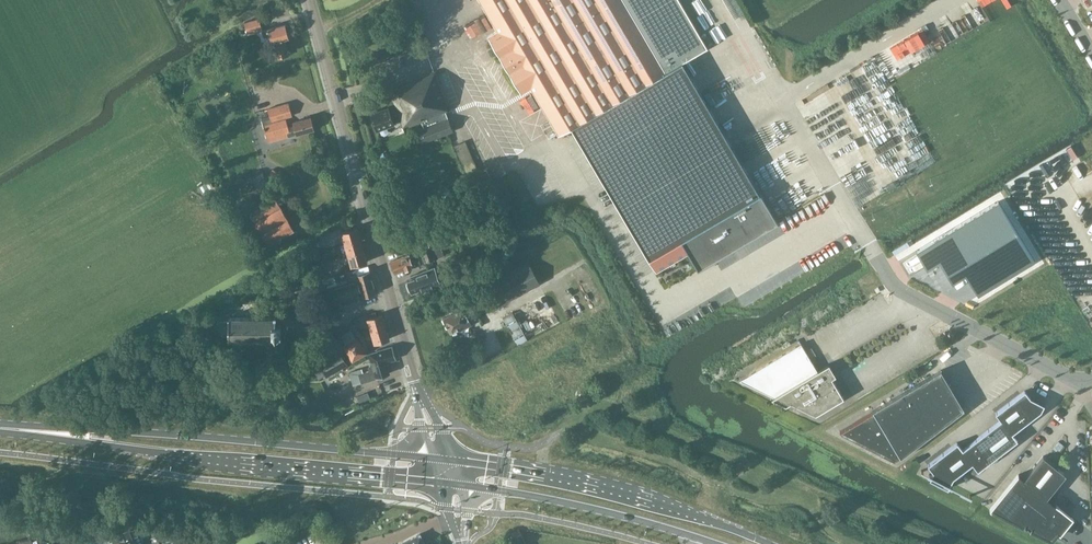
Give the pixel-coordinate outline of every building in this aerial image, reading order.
[(497,30),(487,36),(521,93),(531,88),(558,135),(571,127),(614,201),(656,272),(688,253),(698,269),(778,222),(728,136),(684,61),(707,48),(679,0),(479,0),(497,30)] [(245,22),(248,34),(262,31),(264,37),(271,36),(272,42),(273,42),(275,48),(274,48),(275,51),(277,58),(288,55),(284,39),(289,38),(285,24),(263,30),(260,18),(245,22)] [(435,71),(389,89),(393,100),(394,103),(388,105),(388,106),(389,110),(395,107),(400,121),(402,127),(421,120),(423,127),(417,130),(422,143),(453,131),(448,118),(446,119),(443,112),(446,111),(448,110),(443,100),(446,99),(435,71)] [(520,100),(526,112),(537,107),(531,94),(526,96),(526,97),(520,100)] [(271,116),(262,118),(267,139),(288,133),(289,137),(314,129),(311,117),(294,122),(295,125),(288,127),(286,117),(292,116),(288,103),(269,108),(271,116)] [(388,106),(370,113),(377,130),(395,123),(400,121),(395,107),(389,110),(388,106)] [(454,146),(466,175),(478,171),(465,141),(454,146)] [(268,245),(294,230),(274,194),(248,209),(268,245)] [(998,201),(916,250),(927,268),(940,260),(952,282),(965,274),(978,295),(1034,261),(998,201)] [(345,244),(361,239),(358,228),(342,232),(345,244)] [(429,239),(432,246),(441,242),(438,235),(429,239)] [(348,255),(364,250),(361,239),(345,244),(345,245),(341,246),(342,250),(347,249),(348,255)] [(421,251),(423,256),(426,262),(426,263),(446,255),(442,243),(421,251)] [(312,253),(318,251),(316,244),(310,246),(312,253)] [(364,250),(348,255),(351,266),(367,262),(364,250)] [(318,251),(312,253),(315,260),(321,258),(318,251)] [(426,262),(423,256),(411,260),(409,255),(390,262),(394,275),(413,267),(426,262)] [(319,263),(321,270),(328,269),(325,261),(319,263)] [(489,282),(501,303),(501,304),(540,284),(528,261),(489,282)] [(406,284),(408,290),(410,291),(411,291),(411,292),(415,290),(416,293),(441,284),(434,267),(410,276),(411,279),(407,281),(408,282),(407,282),(406,284)] [(353,280),(336,286),(329,288),(332,299),(361,290),(362,297),(376,293),(370,271),(357,275),(356,272),(351,273),(353,280)] [(329,288),(336,286),(333,278),(323,282),(326,289),(329,288)] [(575,350),(545,294),(526,304),(512,312),(503,317),(507,326),(532,373),(538,370),(542,368),(556,360),(563,373),(585,363),(577,349),(575,350)] [(469,321),(478,317),(472,306),(464,309),(463,308),(443,318),(450,333),(458,329),(459,331),(472,325),(469,321)] [(371,331),(386,327),(383,315),(368,319),(371,331)] [(220,321),(216,325),(216,332),(220,336),(228,336),(228,340),(230,340),(275,340),(275,341),(276,341),(276,339),(276,333),(280,333),(281,333),(281,332),(281,325),(281,324),(280,324),(276,324),(276,318),(276,317),(274,316),(274,317),(230,317),(228,317),(228,321),(220,321)] [(348,328),(355,337),(360,333),(353,324),(348,328)] [(386,327),(371,331),(375,343),(390,339),(386,327)] [(345,346),(347,350),(353,360),(365,353),(357,339),(345,346)] [(843,398),(831,377),(836,375),(829,363),(817,370),(801,343),(756,370),(754,372),(751,374),(750,376),(750,379),(751,381),(753,383),(756,384),(758,385),(761,387),(777,394),(771,398),(786,405),(790,402),(815,414),(843,398)] [(353,385),(362,382),(378,378),(377,377),(389,373),(386,361),(396,359),(392,347),(370,353),(373,365),(370,365),(369,368),(370,371),(363,373),(361,368),(348,372),(353,385)] [(325,375),(326,377),(347,364),(338,348),(311,365),(319,378),(325,375)] [(900,457),(964,409),(964,408),(962,409),(952,394),(954,393),(950,386),(949,387),(939,371),(941,370),(872,410),(873,412),(839,432),(840,432),(843,431),(895,458),(894,460),(895,460),(899,456),(900,457)] [(927,465),(932,472),(927,481),(944,490),(950,480),(972,464),(977,471),(1017,440),(1012,433),(1041,411),(1044,405),(1030,397),(1025,390),(995,413),(1000,420),(962,449),(957,442),(927,465)] [(1056,439),(1051,447),(1058,451),(1063,443),(1056,439)] [(1073,518),(1056,504),(1047,497),(1066,474),(1043,456),(1024,479),(1018,474),(989,510),(991,511),(991,510),(992,508),(1024,524),(1023,526),(1030,529),(1031,527),(1051,537),(1056,531),(1060,534),(1073,518)] [(136,536),(133,528),(120,533),(123,540),(118,542),(118,543),(139,543),(136,536)] [(420,535),(420,534),(419,534),(419,535),(401,543),(425,543),(420,535)]
